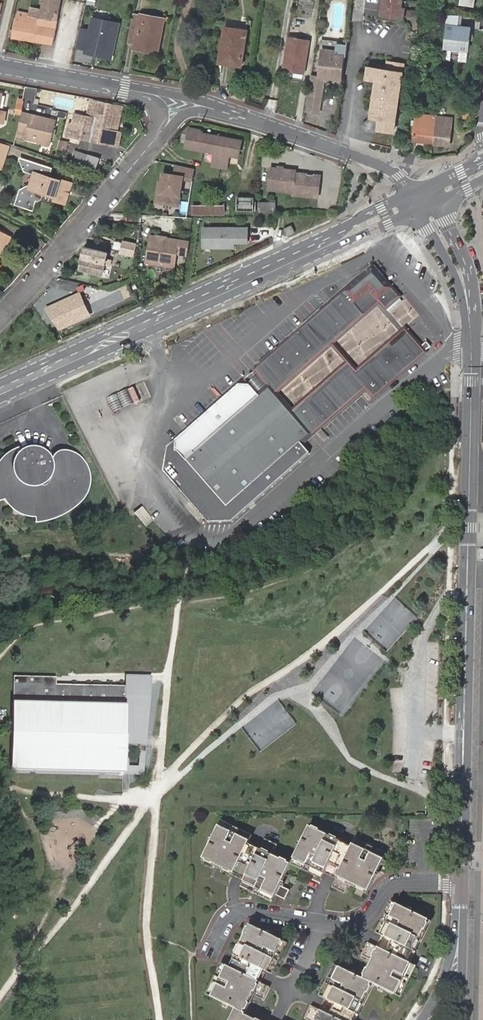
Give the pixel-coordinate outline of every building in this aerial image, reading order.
[(30,14),(19,12),(16,20),(12,37),(54,44),(59,20),(56,19),(60,0),(33,0),(30,14)] [(382,17),(405,20),(407,0),(384,0),(382,17)] [(474,0),(459,0),(458,7),(473,9),(474,0)] [(140,13),(134,12),(128,43),(135,44),(140,13)] [(158,48),(163,18),(142,14),(140,13),(135,44),(158,48)] [(112,56),(120,22),(94,16),(91,29),(81,27),(77,45),(87,47),(86,48),(100,51),(99,54),(112,56)] [(470,27),(445,24),(442,50),(467,53),(470,27)] [(248,29),(226,26),(221,59),(232,61),(232,63),(242,64),(248,29)] [(310,42),(289,39),(284,72),(304,76),(310,42)] [(157,52),(158,48),(135,44),(134,48),(157,52)] [(336,45),(324,44),(323,55),(335,56),(335,51),(336,45)] [(335,56),(323,55),(320,74),(342,77),(344,57),(335,56)] [(375,68),(368,67),(366,80),(373,81),(375,81),(372,103),(376,103),(376,107),(379,111),(383,114),(382,118),(380,118),(378,130),(395,132),(398,111),(395,110),(395,105),(399,106),(405,65),(390,63),(389,70),(391,70),(390,76),(386,75),(387,69),(375,68)] [(284,72),(283,78),(304,81),(304,76),(284,72)] [(311,73),(308,90),(322,92),(324,78),(342,80),(342,77),(320,74),(311,73)] [(322,92),(308,90),(305,111),(319,113),(322,92)] [(88,115),(113,121),(117,105),(92,98),(88,115)] [(376,103),(372,103),(371,114),(380,118),(382,118),(383,114),(379,111),(376,107),(376,103)] [(117,105),(113,121),(118,123),(122,106),(117,105)] [(24,112),(22,121),(20,127),(30,129),(28,135),(45,139),(44,141),(54,143),(59,121),(24,112)] [(111,130),(113,121),(88,115),(77,113),(74,123),(72,134),(71,136),(119,147),(122,132),(116,131),(111,130)] [(413,141),(431,143),(434,116),(416,114),(413,141)] [(434,116),(431,143),(449,145),(452,118),(434,116)] [(200,130),(188,129),(185,148),(214,153),(211,166),(227,169),(227,164),(234,165),(236,157),(237,157),(240,141),(217,137),(217,136),(200,133),(200,130)] [(68,149),(70,139),(61,138),(60,148),(68,149)] [(0,143),(0,159),(5,160),(9,146),(0,143)] [(81,165),(85,153),(73,149),(69,161),(81,165)] [(91,168),(95,157),(85,153),(81,165),(91,168)] [(67,181),(57,177),(56,180),(49,178),(52,169),(22,159),(22,160),(26,170),(30,172),(31,172),(26,188),(23,191),(19,204),(34,209),(37,199),(40,200),(43,198),(49,201),(60,204),(67,181)] [(174,206),(181,180),(191,182),(193,169),(175,165),(173,175),(162,172),(160,181),(158,186),(156,186),(152,201),(174,206)] [(295,170),(270,167),(268,189),(293,191),(293,194),(318,196),(320,175),(295,172),(295,170)] [(70,182),(67,181),(60,204),(63,205),(70,182)] [(238,197),(238,210),(274,211),(274,203),(254,202),(253,198),(238,197)] [(223,214),(223,206),(192,206),(192,214),(223,214)] [(284,229),(287,236),(294,232),(291,226),(284,229)] [(203,228),(203,243),(211,243),(211,248),(234,248),(234,243),(247,243),(247,228),(203,228)] [(5,240),(7,242),(11,235),(0,229),(0,249),(5,240)] [(175,267),(177,252),(187,254),(189,241),(179,240),(170,239),(170,241),(165,240),(157,239),(157,237),(149,236),(145,263),(175,267)] [(134,256),(136,244),(134,244),(121,242),(119,253),(134,256)] [(83,247),(78,269),(102,275),(105,264),(106,260),(107,253),(83,247)] [(372,269),(358,281),(375,299),(382,308),(396,296),(372,269)] [(358,281),(355,284),(371,303),(375,299),(358,281)] [(316,318),(332,337),(371,303),(355,284),(316,318)] [(78,318),(79,320),(90,315),(79,293),(47,308),(61,329),(72,324),(71,322),(78,318)] [(374,385),(363,373),(347,354),(332,337),(316,318),(314,320),(312,321),(328,340),(343,357),(350,366),(366,383),(368,386),(370,388),(374,385)] [(276,386),(328,340),(312,321),(259,367),(276,386)] [(402,338),(363,373),(374,385),(379,390),(421,352),(416,347),(406,335),(402,338)] [(422,342),(416,347),(421,352),(427,347),(422,342)] [(366,383),(350,366),(299,412),(314,429),(366,383)] [(284,395),(276,386),(259,367),(258,369),(256,371),(273,390),(308,431),(310,433),(312,431),(314,429),(299,412),(284,395)] [(265,397),(273,390),(256,371),(244,374),(241,384),(252,385),(263,398),(265,397)] [(310,433),(308,431),(273,390),(265,397),(263,398),(252,385),(241,384),(170,448),(166,472),(207,522),(232,521),(309,453),(299,442),(310,433)] [(379,390),(374,385),(370,388),(375,394),(379,390)] [(136,386),(108,397),(114,412),(142,401),(136,386)] [(37,519),(39,519),(43,519),(49,518),(55,516),(59,515),(65,512),(69,509),(75,505),(78,502),(81,499),(85,493),(86,492),(86,491),(87,486),(88,482),(88,478),(88,476),(86,472),(85,468),(82,464),(79,460),(73,459),(66,464),(66,463),(65,463),(65,462),(64,461),(63,461),(63,460),(62,460),(61,460),(60,460),(59,460),(58,460),(57,460),(57,461),(56,461),(56,462),(55,462),(55,463),(52,464),(52,461),(51,459),(50,456),(48,454),(45,451),(43,450),(42,449),(38,448),(34,448),(30,448),(25,449),(21,450),(19,451),(16,453),(12,455),(9,458),(6,461),(2,466),(1,470),(0,472),(0,489),(7,488),(8,493),(10,497),(12,501),(15,504),(17,506),(19,507),(23,509),(27,511),(30,511),(33,511),(34,511),(35,511),(37,511),(37,519)] [(53,461),(52,464),(55,463),(55,462),(56,462),(56,461),(57,461),(57,460),(58,460),(59,460),(60,460),(61,460),(62,460),(63,460),(63,461),(64,461),(65,462),(65,463),(66,463),(66,464),(73,459),(79,460),(78,459),(75,457),(71,455),(69,454),(66,454),(63,454),(60,455),(57,457),(55,459),(53,461)] [(47,650),(32,653),(34,664),(49,661),(47,650)] [(55,677),(12,676),(10,769),(123,772),(124,735),(125,685),(121,685),(55,684),(55,677)] [(125,685),(124,735),(146,735),(147,683),(121,683),(121,685),(125,685)] [(140,757),(140,763),(128,763),(128,772),(147,772),(147,757),(140,757)] [(280,860),(248,844),(251,836),(221,821),(203,858),(206,860),(206,861),(229,873),(230,872),(233,873),(233,874),(245,880),(241,887),(272,902),(275,895),(285,899),(289,890),(279,885),(290,864),(287,863),(288,862),(281,859),(280,860)] [(378,871),(385,875),(390,864),(383,861),(386,854),(354,839),(352,844),(353,844),(351,848),(309,827),(290,864),(321,879),(324,874),(335,879),(332,888),(344,894),(350,883),(358,887),(355,894),(361,897),(365,891),(368,892),(378,871)] [(359,1015),(356,1014),(367,993),(369,993),(372,987),(370,986),(372,983),(401,997),(417,966),(410,963),(415,952),(413,951),(423,930),(425,931),(429,924),(427,924),(429,920),(397,904),(390,917),(400,922),(398,928),(388,923),(382,936),(392,941),(387,952),(378,948),(377,951),(375,950),(372,957),(374,957),(368,969),(367,969),(364,975),(365,976),(364,979),(339,968),(333,980),(344,986),(341,991),(335,988),(329,1000),(335,1003),(330,1015),(321,1011),(320,1014),(319,1013),(316,1019),(357,1019),(359,1015)] [(288,944),(250,926),(248,929),(247,928),(244,934),(245,935),(235,956),(240,958),(235,970),(221,963),(206,993),(237,1008),(231,1019),(255,1019),(244,1015),(254,995),(262,1000),(269,987),(261,983),(267,972),(272,974),(288,944)]
